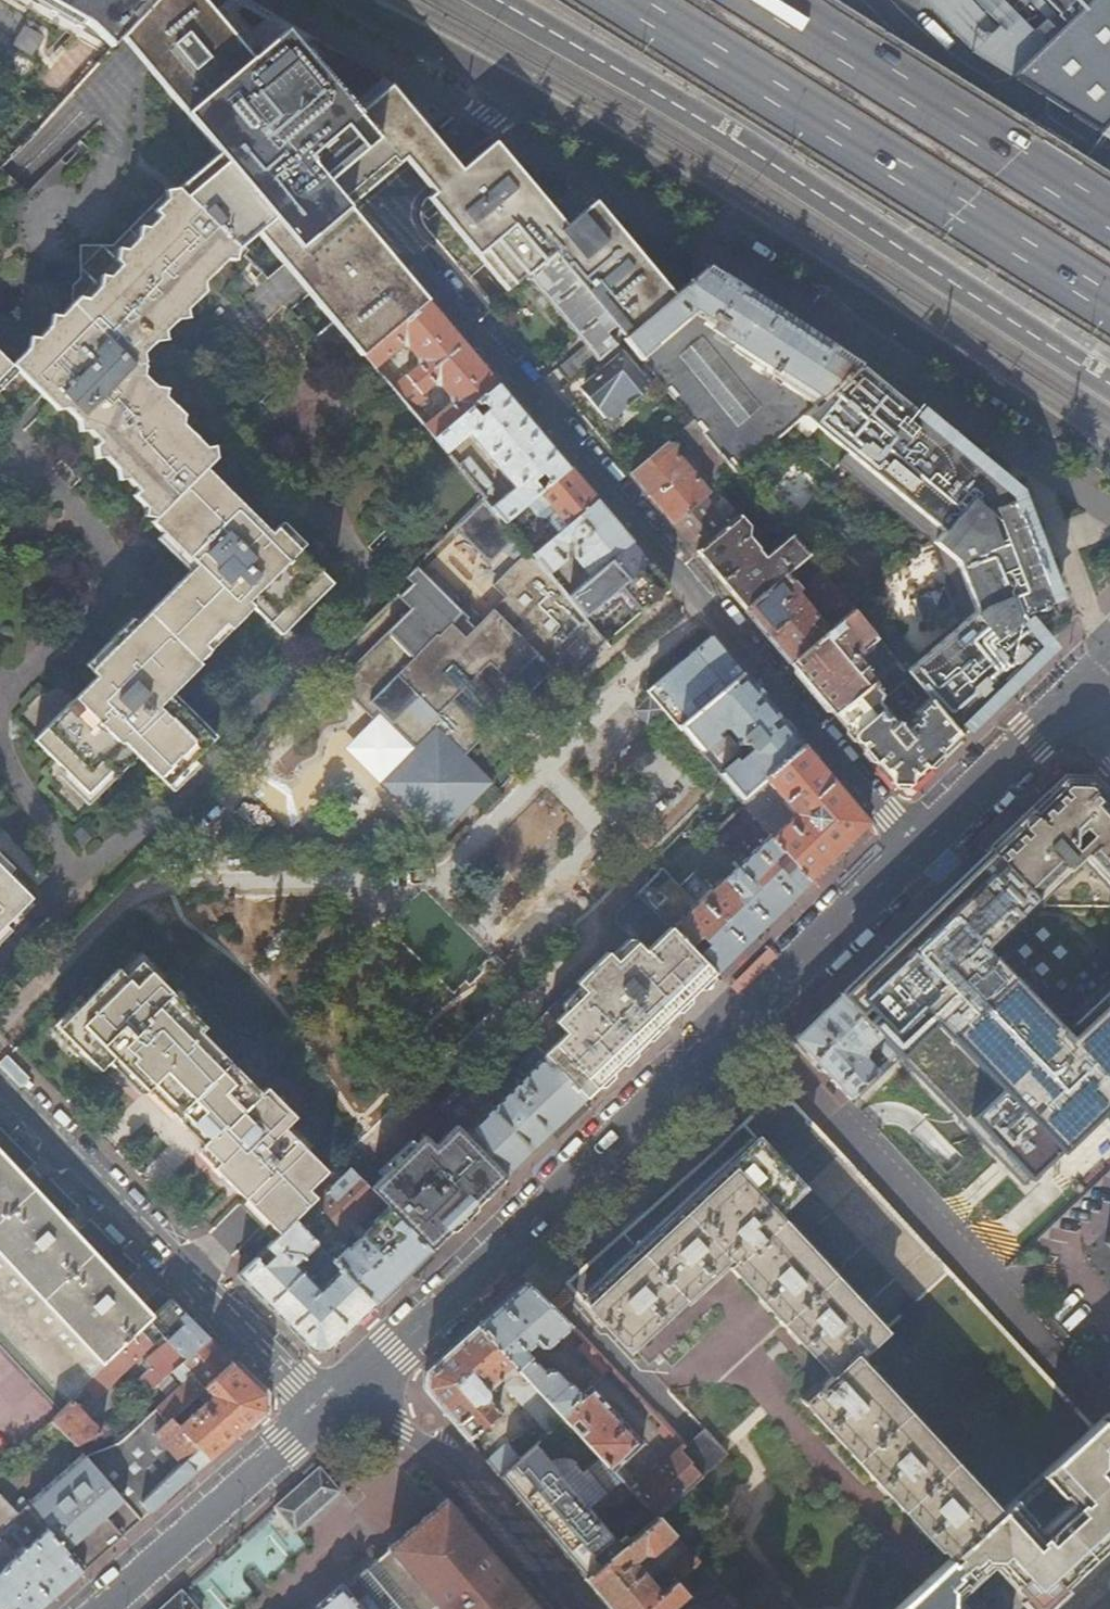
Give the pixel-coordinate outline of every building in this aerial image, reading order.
[(79,29),(83,23),(89,26),(113,48),(121,38),(155,0),(28,0),(79,29)] [(121,38),(140,61),(202,0),(155,0),(121,38)] [(202,0),(140,61),(188,118),(253,59),(202,0)] [(1030,48),(998,79),(1085,138),(1109,113),(1109,0),(981,0),(1030,48)] [(364,125),(355,113),(286,31),(253,59),(188,118),(219,155),(296,245),(344,202),(313,165),(302,152),(335,125),(346,138),(364,125)] [(344,202),(347,206),(404,159),(432,135),(427,129),(430,127),(418,113),(408,101),(405,103),(389,84),(355,113),(364,125),(346,138),(313,165),(344,202)] [(1085,138),(1109,154),(1109,113),(1085,138)] [(313,165),(346,138),(335,125),(302,152),(313,165)] [(432,135),(404,159),(417,174),(431,190),(425,196),(427,198),(495,141),(493,140),(460,167),(445,150),(432,135)] [(613,326),(624,339),(676,294),(596,201),(592,199),(564,221),(563,219),(569,212),(555,195),(547,202),(498,143),(495,141),(427,198),(507,293),(524,278),(526,280),(552,256),(611,328),(613,326)] [(347,206),(344,202),(296,245),(219,155),(177,190),(240,252),(257,235),(361,359),(364,357),(428,301),(347,206)] [(240,252),(177,190),(151,216),(150,229),(136,243),(128,243),(122,244),(118,261),(83,297),(66,295),(64,307),(54,319),(45,319),(43,329),(31,343),(22,342),(22,353),(10,364),(14,368),(54,408),(55,421),(67,421),(78,432),(79,442),(89,442),(99,453),(95,458),(97,469),(105,468),(118,481),(119,491),(130,491),(140,502),(135,506),(146,516),(145,524),(209,462),(185,440),(187,429),(168,411),(168,400),(158,400),(144,386),(146,377),(141,363),(153,351),(164,350),(163,341),(176,327),(186,327),(185,317),(204,298),(203,289),(230,261),(240,262),(240,254),(239,253),(240,252)] [(552,256),(526,280),(536,293),(540,293),(585,345),(583,346),(595,360),(615,345),(604,333),(611,328),(552,256)] [(814,406),(860,366),(847,358),(742,289),(708,267),(676,294),(624,339),(642,361),(698,313),(718,325),(712,331),(736,345),(733,349),(814,406)] [(428,301),(364,357),(375,369),(400,348),(408,350),(416,360),(417,367),(391,389),(410,412),(429,396),(426,392),(433,386),(441,389),(449,400),(449,406),(423,427),(434,440),(498,386),(428,301)] [(591,364),(580,349),(555,369),(567,384),(591,364)] [(14,368),(10,364),(0,354),(0,382),(14,368)] [(622,355),(582,388),(610,422),(650,389),(622,355)] [(904,672),(957,736),(1047,648),(1034,635),(1052,617),(1046,602),(1011,501),(1005,485),(865,369),(860,366),(814,406),(803,416),(848,453),(942,531),(932,542),(954,560),(972,612),(960,622),(956,626),(904,672)] [(498,386),(434,440),(447,455),(468,437),(513,489),(491,507),(504,523),(539,493),(568,468),(498,386)] [(628,474),(671,525),(703,497),(708,493),(685,465),(687,463),(683,458),(681,459),(667,442),(628,474)] [(713,445),(697,458),(710,473),(726,460),(713,445)] [(848,453),(839,465),(932,542),(942,531),(848,453)] [(468,460),(458,469),(480,494),(489,486),(468,460)] [(209,462),(145,524),(145,529),(158,531),(153,535),(197,578),(100,679),(105,684),(42,748),(95,801),(117,778),(123,784),(145,762),(164,781),(212,731),(181,699),(209,670),(206,667),(260,614),(289,643),(336,596),(280,541),(273,548),(209,484),(218,473),(217,461),(210,461),(209,462)] [(568,468),(539,493),(555,512),(545,521),(556,535),(595,500),(568,468)] [(671,525),(696,554),(732,522),(728,518),(723,522),(703,497),(671,525)] [(491,507),(484,499),(453,530),(488,566),(505,549),(516,537),(504,523),(491,507)] [(696,554),(743,610),(807,556),(790,536),(764,558),(756,551),(759,548),(749,537),(749,528),(748,525),(766,509),(758,499),(732,522),(696,554)] [(595,500),(556,535),(532,556),(548,574),(564,559),(563,545),(569,540),(573,545),(573,557),(590,577),(593,574),(630,542),(595,500)] [(1046,602),(1052,600),(1015,500),(1011,501),(1046,602)] [(528,551),(516,537),(505,549),(517,561),(528,551)] [(630,542),(593,574),(594,574),(603,586),(614,577),(634,601),(648,590),(647,589),(660,578),(630,542)] [(954,560),(932,542),(960,622),(972,612),(954,560)] [(532,556),(528,551),(517,561),(491,586),(504,599),(470,633),(464,638),(451,625),(457,619),(462,613),(416,566),(403,578),(409,585),(396,598),(399,601),(409,610),(335,683),(372,720),(378,713),(414,749),(380,783),(435,839),(491,783),(464,757),(486,734),(473,722),(498,696),(511,709),(551,669),(549,666),(545,663),(556,651),(560,655),(575,671),(605,642),(567,597),(559,588),(548,574),(532,556)] [(788,664),(826,632),(794,594),(800,590),(792,582),(813,564),(807,556),(743,610),(788,664)] [(805,590),(835,625),(852,610),(818,570),(813,575),(805,590)] [(571,578),(559,588),(567,597),(578,587),(571,578)] [(956,626),(945,595),(916,606),(926,636),(956,626)] [(788,664),(832,716),(872,682),(860,668),(861,666),(854,658),(876,638),(852,610),(835,625),(826,632),(788,664)] [(457,619),(451,625),(464,638),(470,633),(457,619)] [(677,728),(741,673),(724,653),(710,637),(647,691),(650,695),(663,710),(677,728)] [(560,655),(556,651),(545,663),(549,666),(560,655)] [(888,653),(869,668),(877,678),(896,662),(888,653)] [(832,716),(889,784),(907,784),(926,766),(932,760),(957,736),(904,672),(896,662),(877,678),(872,682),(832,716)] [(734,761),(718,776),(739,801),(759,782),(763,779),(801,745),(770,707),(741,673),(677,728),(699,753),(715,739),(711,734),(721,726),(727,728),(742,745),(744,743),(751,752),(737,764),(734,761)] [(663,710),(650,695),(635,709),(648,723),(663,710)] [(511,709),(498,696),(473,722),(486,734),(489,738),(503,726),(515,713),(511,709)] [(414,749),(378,713),(372,720),(344,748),(380,783),(414,749)] [(715,739),(699,753),(718,776),(734,761),(737,764),(751,752),(744,743),(742,745),(727,728),(721,726),(711,734),(715,739)] [(250,744),(240,759),(252,768),(242,783),(274,805),(295,775),(250,744)] [(771,838),(808,882),(867,824),(830,779),(801,745),(763,779),(794,813),(771,838)] [(912,789),(931,771),(926,766),(907,784),(912,789)] [(1109,799),(1109,790),(1102,781),(1097,785),(1109,799)] [(745,809),(765,792),(759,782),(739,801),(745,809)] [(1097,785),(1058,784),(1027,814),(989,850),(992,853),(1038,901),(1081,859),(1109,890),(1109,799),(1097,785)] [(745,858),(741,853),(730,864),(733,868),(713,888),(694,870),(679,886),(660,869),(636,893),(713,974),(808,882),(771,838),(768,835),(745,858)] [(1023,1186),(1109,1105),(1109,988),(1065,1031),(987,950),(1038,901),(992,853),(978,866),(975,863),(911,925),(914,928),(886,955),(883,952),(847,987),(849,990),(842,998),(896,1054),(1023,1186)] [(13,918),(18,923),(35,906),(30,901),(33,897),(0,864),(0,931),(13,918)] [(534,1048),(543,1059),(586,1099),(681,1005),(713,974),(669,928),(643,952),(635,944),(627,951),(615,962),(606,953),(522,1036),(528,1043),(522,1049),(527,1054),(534,1048)] [(213,1168),(279,1236),(295,1221),(318,1198),(311,1191),(322,1180),(328,1175),(284,1129),(294,1118),(265,1087),(259,1093),(200,1032),(205,1027),(140,961),(125,975),(119,968),(58,1028),(100,1070),(114,1057),(147,1091),(154,1083),(208,1139),(201,1145),(218,1162),(213,1168)] [(842,998),(839,995),(817,1016),(792,1039),(849,1100),(877,1073),(862,1058),(865,1050),(872,1043),(890,1061),(896,1054),(842,998)] [(440,1106),(457,1124),(508,1175),(586,1099),(543,1059),(520,1081),(514,1078),(510,1083),(515,1087),(495,1105),(467,1080),(440,1106)] [(376,1062),(366,1072),(384,1089),(393,1080),(376,1062)] [(766,1106),(570,1283),(585,1299),(583,1301),(628,1350),(729,1257),(736,1265),(732,1269),(834,1380),(822,1391),(818,1388),(801,1403),(937,1549),(939,1547),(952,1561),(1093,1431),(792,1107),(766,1106)] [(381,1202),(387,1208),(429,1252),(508,1175),(457,1124),(434,1146),(424,1135),(369,1189),(381,1202)] [(72,1401),(82,1392),(153,1320),(125,1289),(127,1286),(78,1235),(75,1237),(65,1226),(67,1223),(36,1191),(33,1193),(0,1158),(0,1326),(72,1401)] [(322,1180),(311,1191),(318,1198),(348,1234),(381,1202),(369,1189),(349,1168),(329,1187),(322,1180)] [(346,1248),(333,1260),(376,1304),(429,1252),(387,1208),(374,1221),(372,1221),(363,1230),(366,1233),(349,1250),(346,1248)] [(256,1259),(237,1277),(308,1351),(328,1350),(376,1304),(333,1260),(295,1221),(279,1236),(267,1248),(277,1258),(265,1270),(256,1259)] [(1059,1284),(1055,1282),(1049,1288),(1060,1300),(1066,1295),(1065,1290),(1059,1284)] [(526,1284),(479,1326),(630,1489),(636,1484),(628,1476),(627,1477),(619,1468),(644,1445),(591,1388),(583,1396),(570,1382),(568,1384),(553,1369),(547,1370),(544,1373),(526,1352),(535,1344),(540,1350),(547,1349),(571,1328),(548,1305),(526,1284)] [(170,1374),(208,1339),(171,1301),(153,1320),(82,1392),(85,1397),(90,1393),(97,1400),(161,1338),(167,1344),(144,1363),(151,1370),(137,1382),(148,1394),(170,1374)] [(425,1393),(470,1442),(500,1415),(496,1410),(499,1406),(494,1402),(488,1401),(489,1395),(496,1395),(501,1390),(496,1384),(510,1372),(514,1377),(504,1387),(548,1435),(565,1419),(479,1326),(426,1373),(425,1393)] [(263,1413),(263,1397),(233,1366),(234,1365),(232,1363),(191,1401),(195,1405),(199,1404),(202,1402),(205,1405),(191,1418),(182,1409),(171,1420),(210,1461),(263,1413)] [(71,1403),(52,1422),(76,1447),(100,1435),(71,1403)] [(1093,1431),(952,1561),(927,1584),(900,1608),(959,1608),(955,1603),(955,1596),(962,1589),(968,1590),(982,1576),(981,1570),(989,1563),(997,1564),(1005,1573),(1004,1578),(1031,1608),(1043,1608),(1094,1563),(1109,1547),(1109,1467),(1107,1463),(1106,1456),(1109,1453),(1109,1415),(1093,1431)] [(55,1540),(81,1574),(143,1520),(125,1500),(86,1457),(76,1447),(52,1422),(51,1421),(35,1437),(71,1472),(51,1489),(48,1487),(34,1500),(29,1495),(20,1503),(26,1508),(55,1540)] [(693,1441),(679,1454),(702,1479),(728,1456),(704,1431),(693,1441)] [(536,1449),(501,1481),(586,1581),(621,1550),(536,1449)] [(678,1452),(634,1493),(658,1519),(702,1479),(679,1454),(678,1452)] [(296,1533),(341,1493),(320,1469),(275,1509),(296,1533)] [(373,1564),(411,1608),(538,1608),(435,1487),(430,1491),(440,1505),(386,1550),(387,1552),(373,1564)] [(20,1516),(19,1514),(0,1495),(0,1535),(20,1516)] [(50,1603),(81,1574),(55,1540),(26,1508),(19,1514),(20,1516),(0,1535),(0,1569),(3,1572),(0,1574),(0,1608),(43,1608),(50,1603)] [(586,1581),(610,1608),(647,1608),(663,1596),(653,1584),(660,1578),(652,1569),(649,1571),(647,1568),(642,1572),(635,1563),(643,1556),(652,1557),(675,1537),(658,1519),(621,1550),(586,1581)] [(690,1552),(668,1571),(678,1583),(701,1564),(690,1552)] [(357,1578),(342,1590),(340,1588),(314,1608),(315,1608),(383,1608),(357,1578)] [(647,1608),(677,1608),(691,1597),(678,1583),(663,1596),(647,1608)] [(182,1592),(162,1608),(197,1608),(182,1592)]
